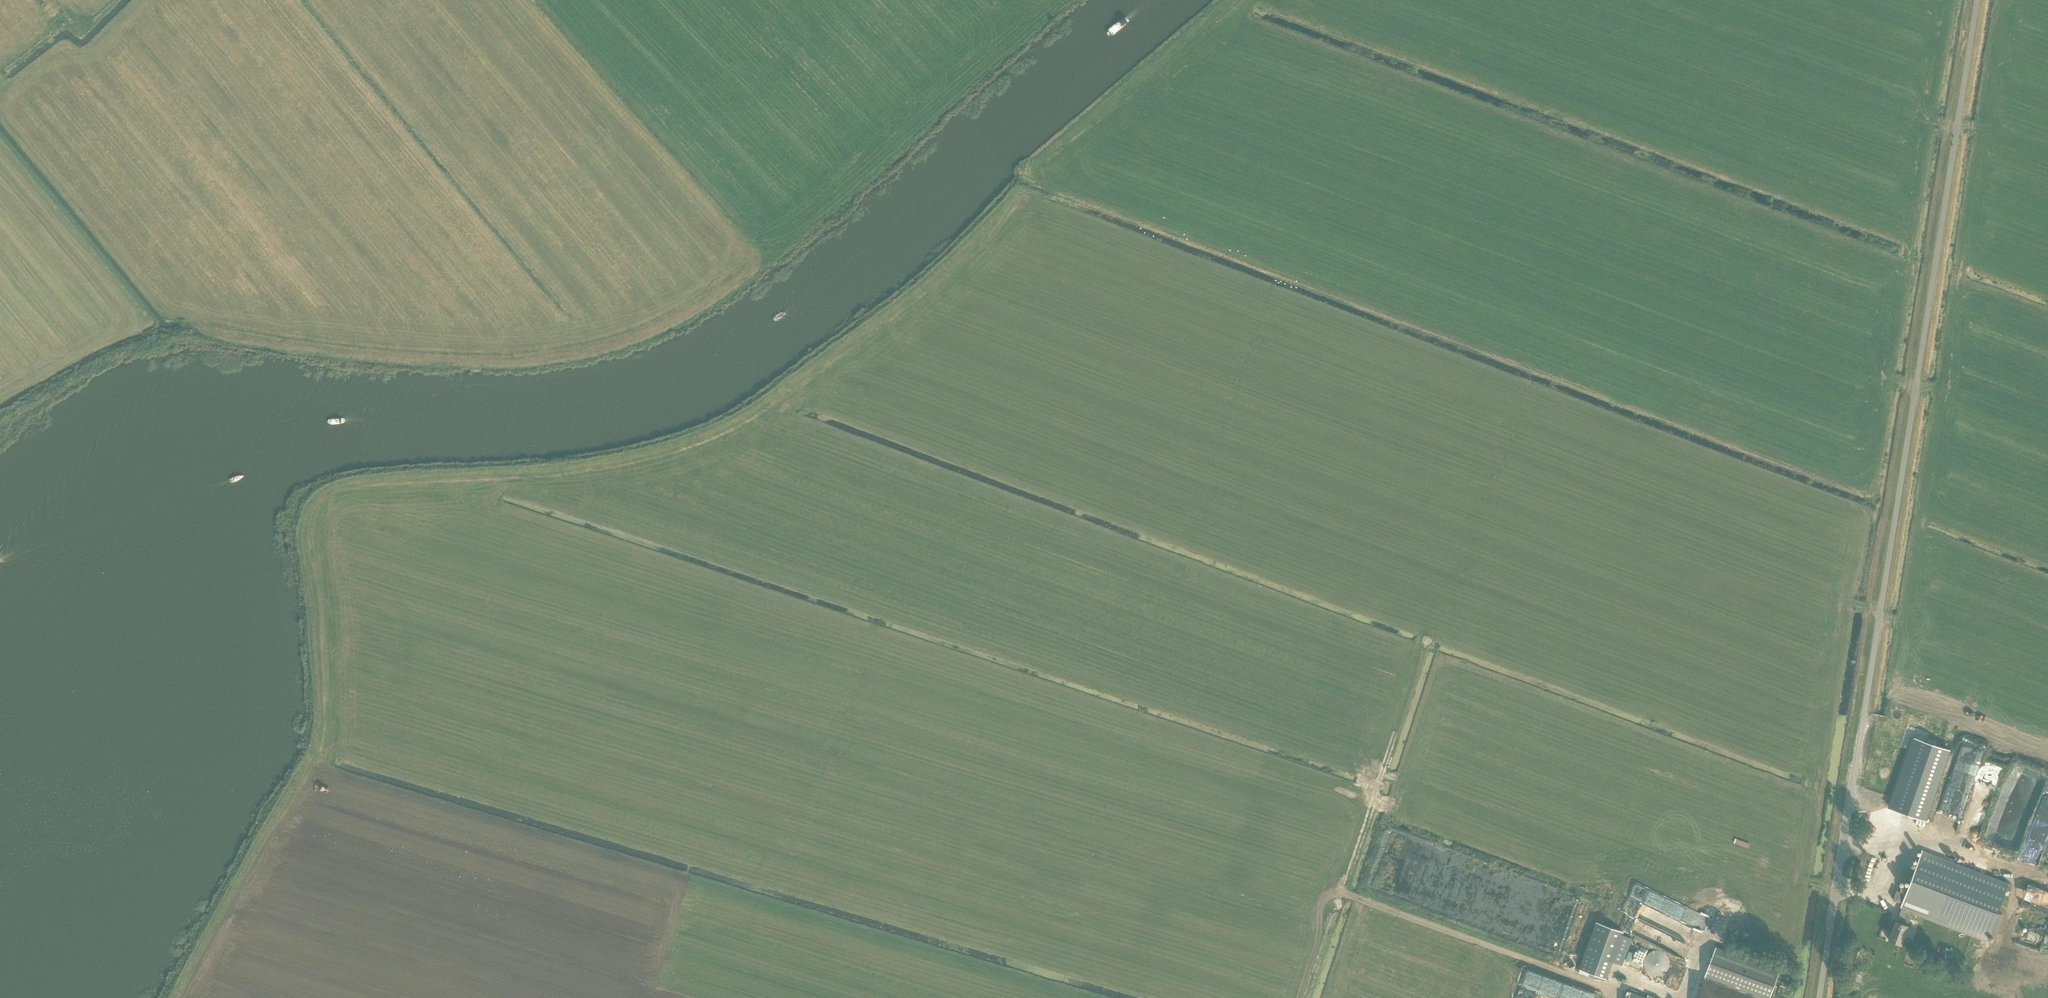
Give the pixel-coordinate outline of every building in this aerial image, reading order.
[(1926,821),(1950,751),(1914,738),(1889,808),(1926,821)] [(1894,900),(1902,903),(1901,907),(1903,907),(1897,922),(1896,921),(1889,940),(1902,945),(1909,926),(1908,926),(1913,912),(1987,940),(1989,935),(1996,937),(2004,915),(1998,913),(2002,902),(2009,884),(1923,851),(1915,870),(1906,894),(1897,891),(1894,900)] [(2028,884),(2021,904),(2047,915),(2047,892),(2028,884)] [(1597,921),(1579,969),(1607,979),(1624,931),(1597,921)] [(1705,978),(1698,997),(1770,997),(1780,971),(1716,947),(1705,978)] [(1651,951),(1650,952),(1648,954),(1647,955),(1646,956),(1645,958),(1644,960),(1644,962),(1644,963),(1644,965),(1645,966),(1645,968),(1646,970),(1647,971),(1648,972),(1649,973),(1651,974),(1653,975),(1654,975),(1655,975),(1656,976),(1658,976),(1660,975),(1661,975),(1662,974),(1663,974),(1664,973),(1665,972),(1666,972),(1667,971),(1668,970),(1668,968),(1669,966),(1670,965),(1670,964),(1670,962),(1670,961),(1669,959),(1669,957),(1668,956),(1667,955),(1666,954),(1665,952),(1664,952),(1662,951),(1660,950),(1659,950),(1657,950),(1655,950),(1654,950),(1652,951),(1651,951)]
